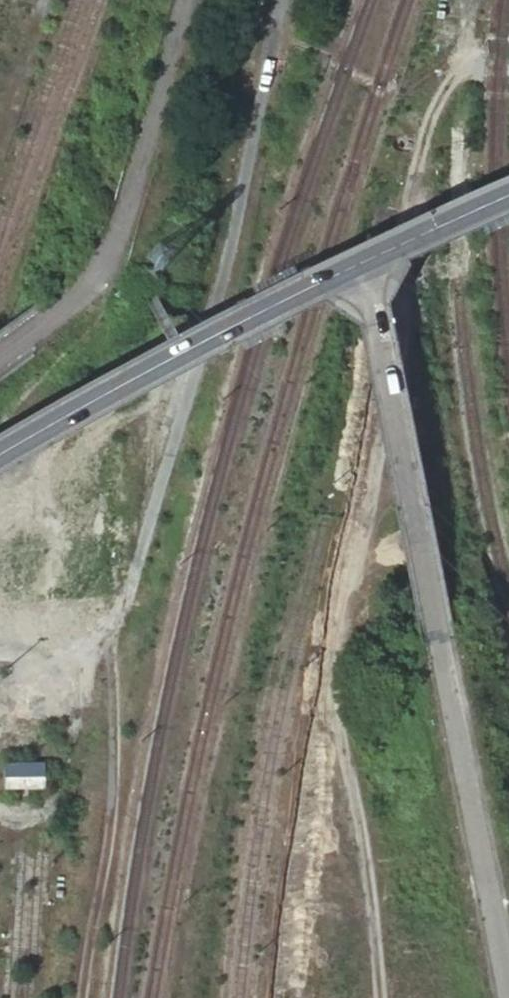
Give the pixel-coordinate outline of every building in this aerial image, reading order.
[(47,765),(8,765),(8,790),(47,790),(47,765)]
